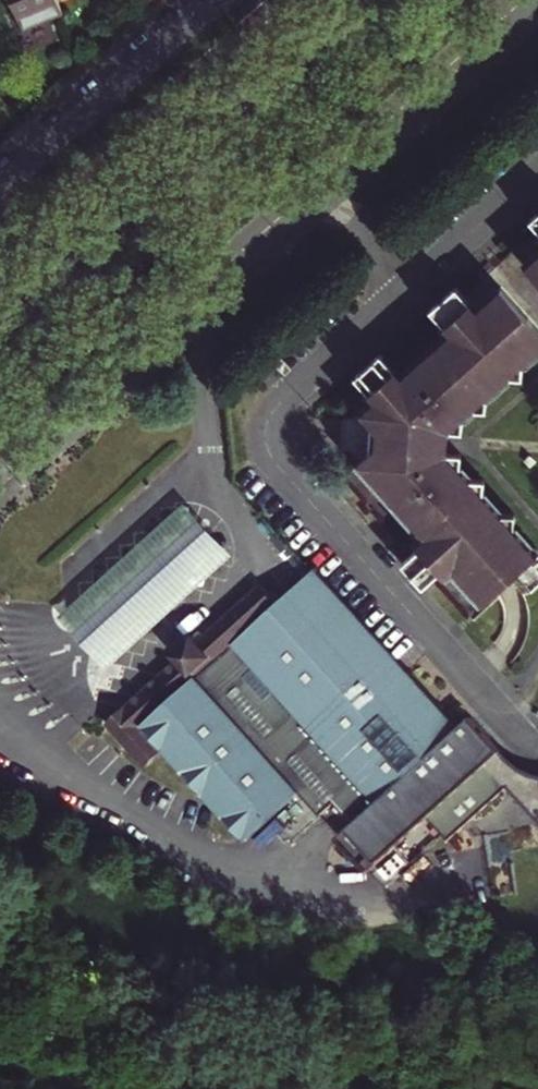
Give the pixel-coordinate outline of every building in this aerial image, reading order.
[(27,30),(66,14),(61,0),(15,0),(27,30)] [(535,215),(527,222),(537,234),(537,219),(535,215)] [(523,269),(537,284),(537,255),(523,269)] [(471,315),(478,309),(461,290),(456,285),(450,291),(471,315)] [(537,579),(537,557),(537,556),(516,530),(517,515),(503,515),(483,494),(484,481),(472,481),(461,470),(461,456),(447,455),(449,432),(463,433),(463,419),(474,410),(487,411),(488,398),(510,378),(523,379),(524,365),(537,352),(537,328),(501,287),(478,309),(471,315),(450,291),(434,305),(455,328),(449,333),(401,377),(394,384),(373,361),(361,371),(382,395),(375,403),(363,414),(379,431),(393,431),(392,447),(378,447),(358,463),(425,534),(415,544),(420,549),(405,562),(426,587),(441,573),(445,578),(455,569),(486,604),(513,579),(524,592),(537,579)] [(427,311),(432,316),(449,333),(455,328),(434,305),(427,311)] [(401,377),(384,358),(380,354),(373,361),(394,384),(401,377)] [(353,378),(357,383),(375,403),(382,395),(361,371),(353,378)] [(393,431),(379,431),(378,447),(392,447),(393,431)] [(460,728),(319,568),(281,602),(263,581),(200,638),(196,633),(175,651),(179,656),(107,720),(126,741),(146,724),(166,746),(246,836),(300,788),(320,811),(334,799),(353,820),(337,834),(367,869),(427,816),(447,838),(509,784),(488,761),(502,749),(473,717),(460,728)] [(146,724),(126,741),(146,764),(166,746),(146,724)] [(502,749),(488,761),(509,784),(537,818),(537,774),(525,770),(513,762),(502,749)]
